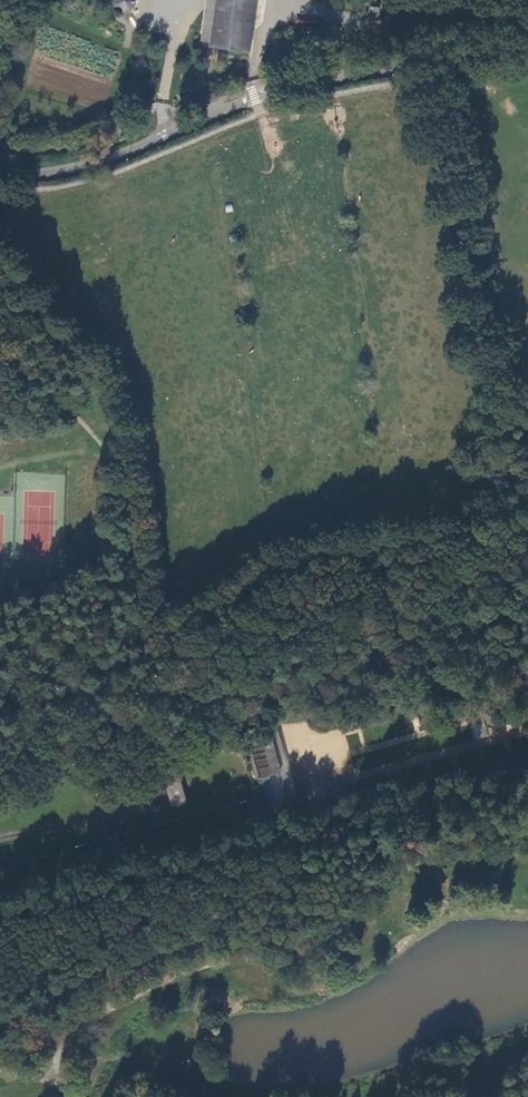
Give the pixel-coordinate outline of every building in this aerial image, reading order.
[(115,3),(115,4),(116,6),(118,8),(121,9),(124,10),(126,11),(128,10),(135,3),(136,1),(136,0),(115,0),(115,3)] [(201,40),(211,42),(210,47),(249,52),(256,0),(208,0),(201,40)] [(296,796),(275,724),(268,724),(268,725),(281,773),(280,774),(286,798),(296,796)] [(258,779),(280,774),(281,773),(268,725),(245,731),(258,779)] [(161,769),(172,807),(186,803),(175,765),(161,769)]
